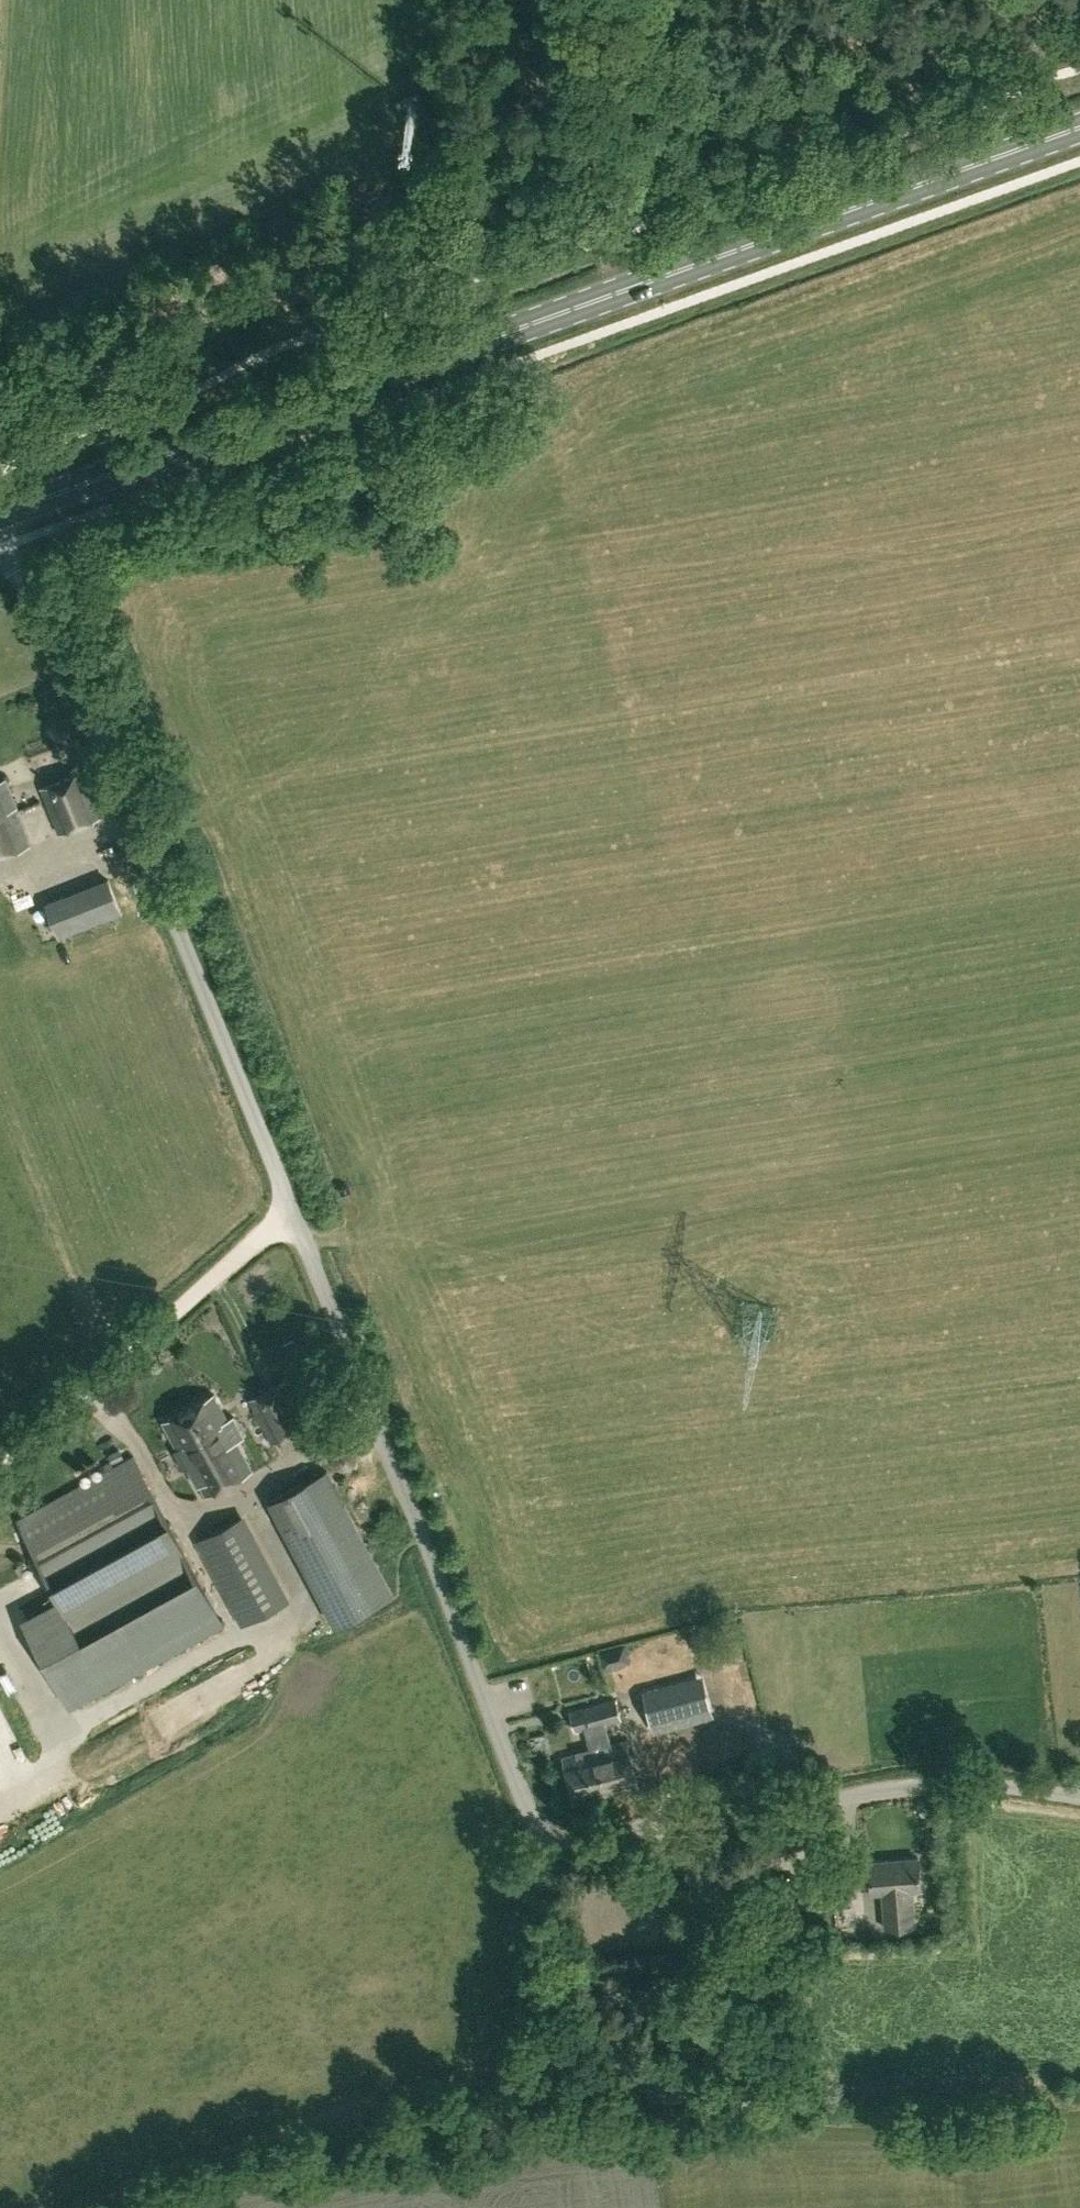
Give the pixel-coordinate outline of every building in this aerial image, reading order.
[(59,833),(103,816),(85,771),(41,788),(59,833)] [(30,844),(15,808),(17,808),(5,778),(0,780),(0,856),(30,844)] [(70,964),(58,935),(121,912),(108,878),(45,902),(18,912),(42,975),(70,964)] [(273,1442),(314,1419),(290,1376),(249,1400),(273,1442)] [(228,1420),(214,1394),(163,1421),(177,1447),(179,1446),(206,1495),(252,1470),(226,1421),(228,1420)] [(224,1620),(134,1455),(18,1519),(65,1606),(27,1626),(70,1704),(224,1620)] [(322,1473),(266,1502),(331,1626),(387,1596),(322,1473)] [(196,1541),(241,1626),(290,1599),(267,1554),(263,1556),(242,1515),(196,1541)] [(699,1714),(690,1678),(644,1690),(654,1725),(699,1714)] [(571,1711),(576,1729),(585,1727),(591,1749),(564,1757),(577,1804),(640,1786),(627,1739),(611,1744),(605,1722),(621,1718),(616,1698),(571,1711)] [(869,1861),(871,1885),(872,1892),(882,1891),(885,1926),(915,1924),(912,1889),(921,1888),(918,1857),(869,1861)] [(782,1877),(784,1898),(796,1896),(794,1876),(782,1877)] [(636,1966),(640,1989),(661,1985),(657,1962),(636,1966)]
